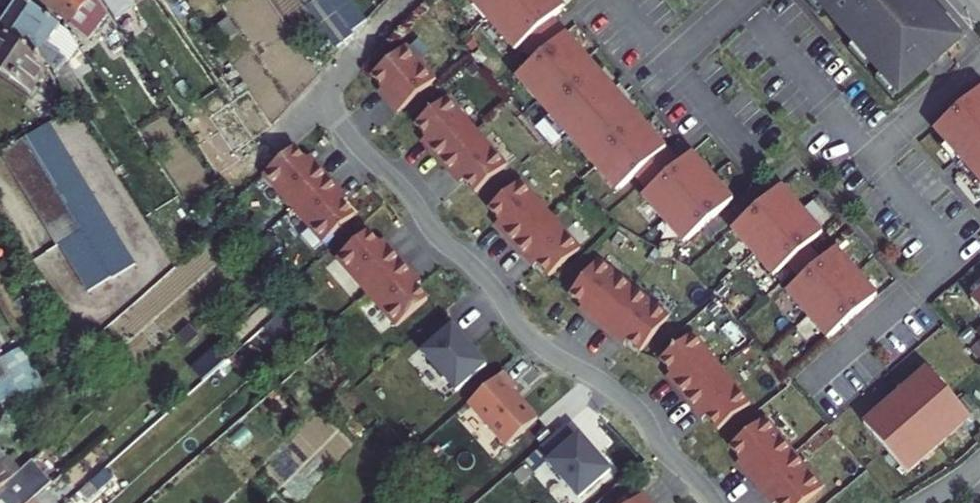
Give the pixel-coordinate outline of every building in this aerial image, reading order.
[(20,0),(18,0),(0,27),(0,36),(49,68),(52,73),(73,108),(86,100),(66,64),(79,48),(75,42),(68,33),(61,28),(20,0)] [(40,1),(65,21),(61,28),(68,33),(75,42),(97,28),(103,39),(114,54),(127,46),(96,0),(41,0),(40,1)] [(112,15),(122,9),(125,12),(135,5),(131,0),(102,0),(112,15)] [(329,4),(351,33),(366,21),(350,0),(326,0),(329,4)] [(515,52),(520,47),(552,20),(553,18),(564,9),(556,0),(469,0),(515,52)] [(818,14),(825,8),(818,0),(806,0),(818,14)] [(899,93),(956,43),(919,0),(818,0),(825,8),(855,42),(872,62),(882,73),(899,93)] [(329,4),(312,16),(336,48),(353,36),(351,33),(329,4)] [(224,42),(237,31),(227,18),(214,28),(224,42)] [(520,47),(533,63),(565,35),(566,33),(553,18),(552,20),(520,47)] [(79,48),(81,53),(103,39),(97,28),(75,42),(79,48)] [(565,35),(515,78),(616,193),(634,177),(666,149),(633,112),(597,71),(565,35)] [(32,93),(49,68),(0,36),(0,72),(32,93)] [(214,47),(210,39),(202,44),(207,52),(214,47)] [(848,49),(866,68),(872,62),(855,42),(848,49)] [(387,101),(398,113),(436,80),(406,46),(371,76),(390,98),(387,101)] [(603,67),(597,71),(633,112),(639,108),(603,67)] [(882,73),(875,79),(892,99),(899,93),(882,73)] [(933,129),(944,141),(979,182),(979,88),(933,129)] [(430,150),(440,162),(476,131),(446,97),(415,125),(434,147),(430,150)] [(48,125),(1,153),(85,291),(132,262),(48,125)] [(505,164),(476,131),(440,162),(450,173),(454,170),(473,192),(505,164)] [(232,150),(223,137),(216,142),(224,155),(232,150)] [(944,141),(938,146),(975,188),(979,184),(979,182),(944,141)] [(262,175),(292,210),(328,178),(318,166),(313,170),(305,160),(294,148),(262,175)] [(666,149),(634,177),(647,192),(680,163),(667,148),(666,149)] [(233,168),(239,161),(232,150),(224,155),(233,168)] [(647,192),(641,197),(683,245),(733,201),(691,154),(680,163),(647,192)] [(305,160),(313,170),(318,166),(309,157),(305,160)] [(328,178),(292,210),(323,244),(354,216),(343,204),(335,194),(339,191),(328,178)] [(503,234),(514,246),(550,215),(520,181),(488,208),(499,221),(508,231),(503,234)] [(780,186),(731,229),(773,277),(787,265),(808,246),(822,234),(780,186)] [(339,191),(335,194),(343,204),(347,200),(339,191)] [(550,215),(514,246),(525,259),(529,255),(537,264),(548,277),(580,249),(550,215)] [(495,225),(503,234),(508,231),(499,221),(495,225)] [(366,293),(402,262),(391,249),(387,253),(379,244),(367,231),(336,259),(366,293)] [(379,244),(387,253),(391,249),(383,240),(379,244)] [(171,248),(167,241),(161,244),(162,246),(176,268),(189,256),(180,242),(171,248)] [(787,265),(800,280),(822,261),(808,246),(787,265)] [(800,280),(786,292),(828,340),(877,296),(835,249),(822,261),(800,280)] [(529,255),(525,259),(533,268),(537,264),(529,255)] [(589,317),(602,327),(633,288),(597,259),(569,295),(583,306),(592,313),(589,317)] [(402,262),(366,293),(396,327),(427,300),(416,287),(408,278),(412,274),(402,262)] [(408,278),(416,287),(420,283),(412,274),(408,278)] [(633,288),(602,327),(614,337),(617,334),(627,341),(640,352),(669,316),(633,288)] [(971,301),(979,312),(979,293),(971,301)] [(592,313),(583,306),(580,310),(589,317),(592,313)] [(453,327),(423,353),(433,364),(430,367),(442,381),(445,378),(457,392),(487,365),(453,327)] [(674,386),(685,398),(721,368),(692,333),(660,360),(671,373),(678,382),(674,386)] [(617,334),(614,337),(624,345),(627,341),(617,334)] [(22,347),(1,359),(11,377),(11,378),(18,392),(24,403),(36,393),(44,386),(33,366),(22,347)] [(1,359),(0,359),(0,380),(2,382),(11,377),(1,359)] [(721,368),(685,398),(695,411),(699,408),(707,417),(718,430),(750,404),(721,368)] [(927,369),(864,424),(907,474),(971,418),(927,369)] [(503,373),(468,404),(506,447),(538,419),(514,392),(517,389),(503,373)] [(671,373),(667,377),(674,386),(678,382),(671,373)] [(11,377),(2,382),(0,383),(0,402),(18,392),(11,378),(11,377)] [(699,408),(695,411),(702,420),(707,417),(699,408)] [(337,452),(322,439),(331,429),(313,412),(263,467),(279,481),(289,471),(295,476),(309,461),(320,471),(337,452)] [(744,472),(755,485),(793,453),(765,418),(729,447),(740,460),(748,469),(744,472)] [(564,426),(541,446),(552,459),(548,463),(579,499),(611,470),(580,435),(575,439),(564,426)] [(12,498),(19,491),(52,461),(43,450),(36,457),(19,473),(0,490),(0,502),(16,502),(12,498)] [(0,451),(0,490),(19,473),(0,451)] [(755,485),(765,497),(768,494),(775,502),(804,502),(822,488),(793,453),(755,485)] [(740,460),(737,463),(744,472),(748,469),(740,460)] [(12,498),(16,502),(30,502),(19,491),(12,498)] [(765,497),(770,502),(775,502),(768,494),(765,497)] [(641,495),(630,502),(648,502),(641,495)]
